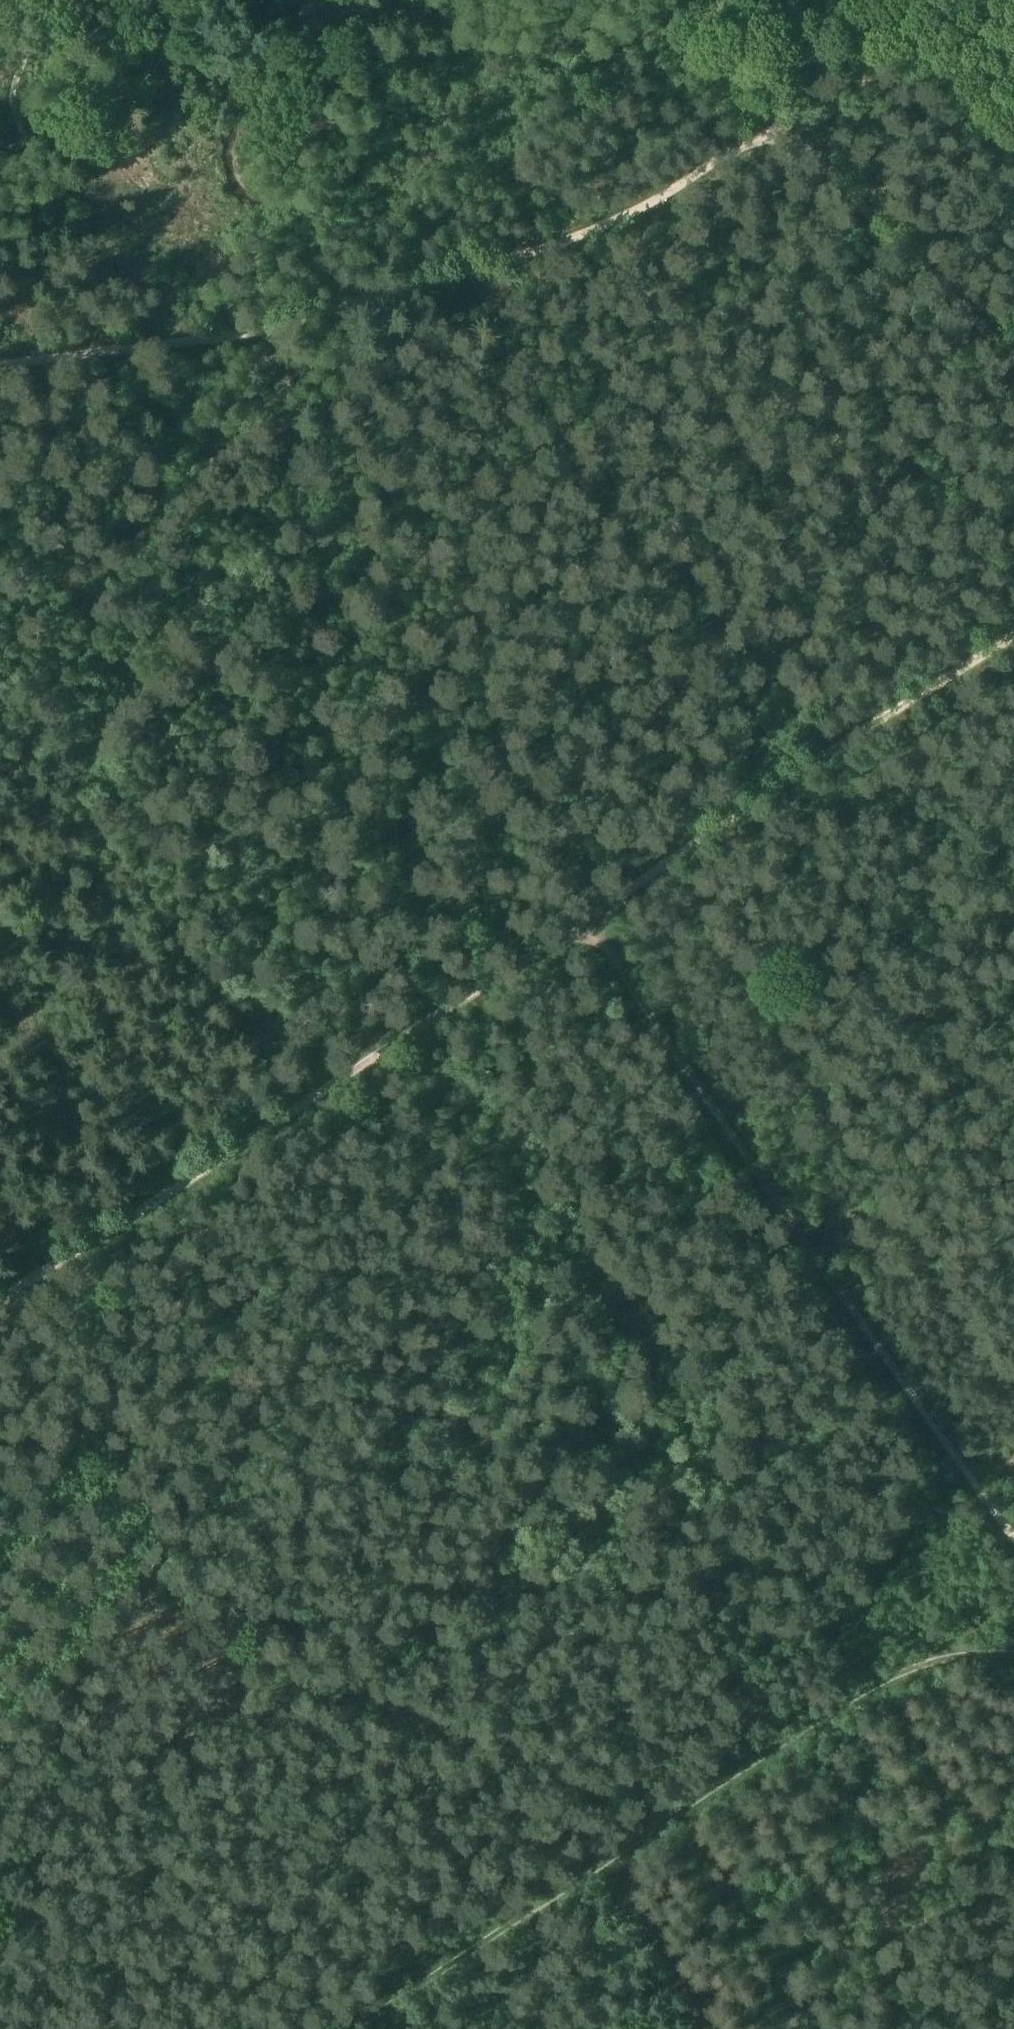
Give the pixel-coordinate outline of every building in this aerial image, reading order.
[(316,8),(321,25),(358,13),(354,0),(340,0),(316,8)]
